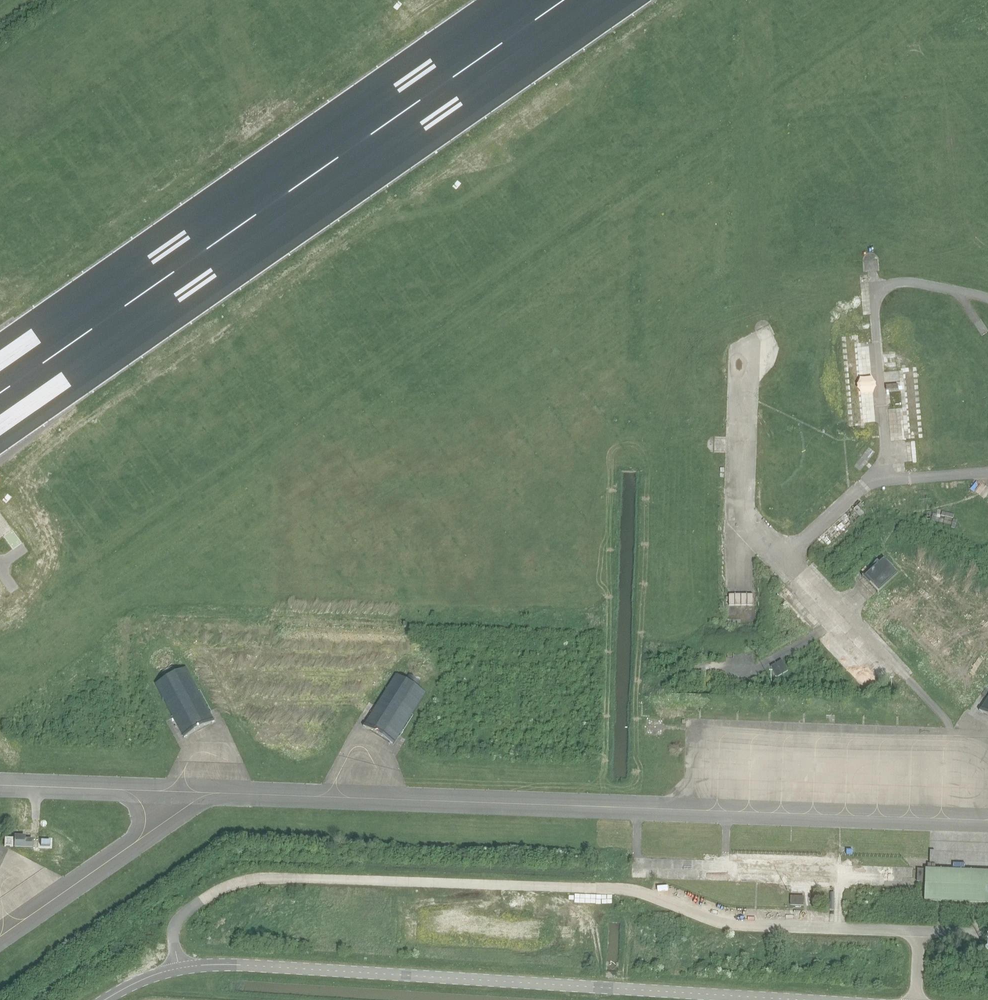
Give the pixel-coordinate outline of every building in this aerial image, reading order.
[(863,577),(876,592),(878,593),(879,593),(879,591),(898,573),(884,558),(879,563),(872,569),(864,576),(863,575),(862,576),(863,577)] [(781,660),(776,663),(783,674),(788,671),(781,660)] [(771,666),(777,677),(782,674),(776,663),(771,666)] [(155,684),(173,717),(184,738),(215,722),(209,711),(208,709),(209,708),(208,706),(207,706),(186,667),(177,672),(174,666),(161,673),(164,679),(155,684)] [(363,726),(393,745),(399,734),(402,730),(425,693),(417,687),(420,681),(408,674),(404,679),(395,674),(375,706),(363,726)] [(979,710),(987,716),(987,696),(979,710)] [(14,847),(32,847),(32,846),(32,840),(28,840),(25,840),(24,840),(24,837),(14,836),(14,840),(14,847)] [(4,847),(13,847),(13,846),(13,840),(13,838),(4,838),(4,843),(4,847)] [(929,869),(925,869),(924,900),(987,902),(987,871),(929,869)]
